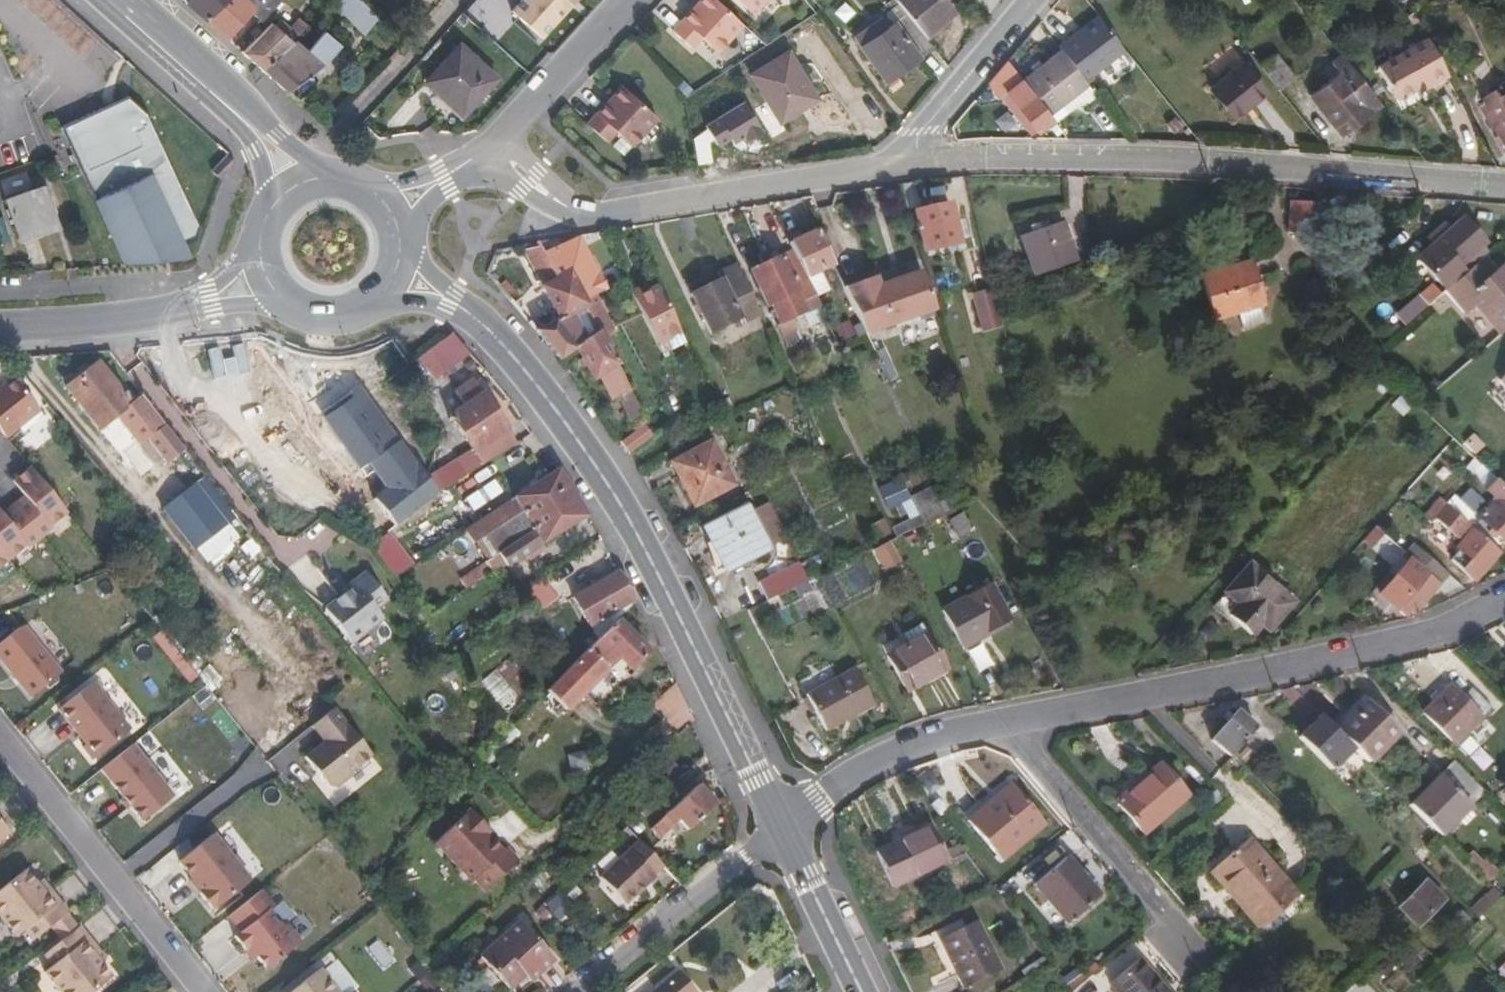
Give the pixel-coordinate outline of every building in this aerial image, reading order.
[(210,0),(185,0),(198,12),(210,0)] [(262,0),(210,0),(198,12),(217,28),(243,1),(253,10),(262,0)] [(360,0),(332,0),(358,30),(374,16),(360,0)] [(573,0),(520,0),(507,15),(536,42),(573,0)] [(714,0),(700,0),(672,30),(692,48),(701,38),(716,53),(742,26),(714,0)] [(752,14),(765,0),(736,0),(752,14)] [(941,0),(894,0),(906,14),(924,36),(951,13),(941,0)] [(255,62),(286,28),(294,19),(286,11),(278,20),(266,9),(234,43),(255,62)] [(933,48),(924,36),(906,14),(861,46),(885,82),(933,48)] [(1108,82),(1134,63),(1124,50),(1097,15),(1056,47),(1059,50),(1083,81),(1099,70),(1108,82)] [(312,53),(326,32),(311,21),(297,39),(312,53)] [(312,53),(297,39),(286,28),(255,62),(280,85),(312,53)] [(1394,98),(1413,87),(1417,93),(1448,77),(1426,39),(1376,63),(1394,98)] [(461,114),(495,78),(460,47),(426,83),(461,114)] [(1083,81),(1059,50),(1021,80),(1048,115),(1086,86),(1083,81)] [(1296,78),(1276,54),(1258,66),(1279,93),(1296,78)] [(815,99),(788,55),(753,76),(780,119),(815,99)] [(1374,99),(1344,61),(1332,69),(1334,73),(1306,95),(1333,131),(1374,99)] [(1048,115),(1021,80),(1008,63),(1006,62),(987,84),(996,99),(999,97),(1028,135),(1051,119),(1048,115)] [(1262,93),(1256,85),(1239,65),(1210,88),(1232,116),(1262,93)] [(655,119),(620,87),(585,124),(605,142),(614,133),(630,147),(655,119)] [(81,180),(117,259),(184,252),(178,240),(189,235),(194,223),(139,104),(122,88),(53,120),(81,180)] [(1503,101),(1499,94),(1482,102),(1494,124),(1498,123),(1504,135),(1504,99),(1503,101)] [(0,196),(0,204),(11,234),(47,220),(33,183),(0,196)] [(919,208),(912,184),(897,186),(905,210),(919,208)] [(1322,226),(1324,203),(1292,201),(1291,224),(1322,226)] [(959,244),(950,207),(931,210),(928,208),(912,211),(921,252),(959,244)] [(1457,268),(1483,243),(1462,220),(1450,231),(1446,226),(1432,239),(1453,264),(1457,268)] [(1074,263),(1061,223),(1020,236),(1033,277),(1054,270),(1074,263)] [(810,289),(837,276),(832,266),(816,230),(788,243),(793,251),(805,279),(810,289)] [(607,292),(598,273),(594,273),(576,236),(535,244),(556,279),(568,272),(585,304),(595,299),(607,292)] [(585,304),(568,272),(556,279),(535,244),(520,247),(543,286),(541,288),(558,319),(569,313),(584,304),(585,304)] [(805,279),(793,251),(772,261),(765,247),(759,248),(754,251),(760,266),(749,271),(766,307),(769,306),(778,324),(818,306),(810,289),(805,279)] [(1261,305),(1248,263),(1201,276),(1214,320),(1261,305)] [(1444,292),(1463,275),(1457,268),(1453,264),(1418,295),(1427,307),(1444,292)] [(1501,267),(1488,278),(1475,264),(1463,275),(1444,292),(1464,314),(1473,306),(1498,335),(1504,329),(1504,272),(1501,267)] [(626,281),(624,276),(622,273),(614,277),(618,286),(626,281)] [(935,311),(920,273),(879,287),(892,326),(935,311)] [(743,313),(737,300),(732,302),(721,280),(690,295),(709,333),(740,318),(739,315),(743,313)] [(679,335),(668,312),(655,287),(638,295),(636,290),(632,292),(642,313),(662,354),(668,351),(665,342),(679,335)] [(1001,328),(991,289),(972,295),(982,334),(1001,328)] [(611,328),(595,299),(585,304),(584,304),(601,333),(611,328)] [(588,342),(569,313),(558,319),(537,331),(560,360),(575,351),(588,342)] [(662,354),(642,313),(621,324),(625,332),(646,372),(666,362),(662,354)] [(646,372),(625,332),(621,324),(611,328),(601,333),(599,334),(630,392),(634,399),(649,391),(641,375),(646,372)] [(436,379),(470,354),(451,333),(419,358),(436,379)] [(630,392),(599,334),(588,342),(575,351),(592,380),(596,378),(611,404),(630,392)] [(100,426),(130,403),(98,364),(68,386),(100,426)] [(161,393),(147,375),(134,384),(147,401),(149,402),(161,393)] [(518,443),(473,378),(453,390),(451,385),(444,389),(441,408),(449,414),(473,452),(438,475),(432,465),(422,471),(437,493),(518,443)] [(0,388),(0,433),(4,437),(37,410),(12,379),(0,388)] [(149,402),(147,401),(129,415),(166,462),(185,449),(149,402)] [(648,425),(643,417),(631,425),(636,433),(641,429),(648,425)] [(980,446),(976,436),(955,445),(959,455),(971,450),(980,446)] [(733,486),(721,461),(710,441),(670,462),(693,507),(733,486)] [(505,523),(517,540),(486,561),(495,574),(588,514),(559,467),(465,530),(474,543),(505,523)] [(13,481),(10,483),(21,498),(0,515),(0,563),(21,546),(23,548),(49,528),(46,526),(64,512),(29,468),(13,481)] [(1497,479),(1486,490),(1497,500),(1479,519),(1504,544),(1504,487),(1497,479)] [(194,551),(228,524),(197,483),(161,510),(194,551)] [(949,511),(944,501),(938,504),(931,489),(910,499),(918,515),(923,525),(949,511)] [(960,506),(968,501),(963,492),(944,501),(949,511),(960,506)] [(787,540),(765,496),(701,527),(724,571),(787,540)] [(1474,581),(1499,554),(1472,530),(1473,527),(1446,504),(1432,520),(1451,537),(1457,530),(1465,537),(1456,548),(1459,549),(1450,560),(1474,581)] [(971,531),(961,513),(950,520),(959,538),(971,531)] [(896,538),(923,525),(918,515),(891,528),(896,538)] [(890,534),(883,520),(865,528),(872,543),(890,534)] [(1404,555),(1404,553),(1375,527),(1365,538),(1395,565),(1404,555)] [(1417,615),(1449,577),(1411,544),(1404,553),(1412,560),(1379,596),(1408,618),(1412,613),(1417,615)] [(807,581),(798,562),(757,582),(767,601),(807,581)] [(1294,602),(1249,563),(1223,593),(1236,604),(1227,614),(1251,637),(1261,626),(1268,632),(1294,602)] [(635,601),(630,592),(618,569),(574,594),(591,625),(635,601)] [(381,619),(373,608),(386,599),(366,573),(349,586),(351,588),(326,608),(352,642),(381,619)] [(978,636),(1009,619),(990,583),(942,609),(963,648),(979,639),(978,636)] [(0,647),(0,662),(30,697),(71,663),(34,619),(0,647)] [(946,670),(921,622),(902,633),(908,643),(887,655),(906,691),(946,670)] [(565,712),(614,662),(625,673),(642,657),(611,626),(545,693),(565,712)] [(874,705),(853,668),(806,695),(826,731),(874,705)] [(125,730),(88,682),(54,708),(81,744),(78,746),(87,759),(125,730)] [(1475,725),(1492,708),(1469,686),(1460,696),(1449,686),(1423,713),(1455,745),(1475,725)] [(1369,764),(1399,733),(1388,722),(1367,701),(1349,718),(1344,715),(1331,727),(1353,749),(1369,764)] [(1229,757),(1246,737),(1255,727),(1237,711),(1211,740),(1229,757)] [(1353,749),(1331,727),(1320,715),(1298,737),(1330,770),(1340,761),(1353,749)] [(385,770),(348,723),(326,740),(340,759),(338,761),(331,762),(318,772),(341,802),(349,803),(367,789),(365,786),(385,770)] [(135,747),(102,773),(142,824),(175,798),(135,747)] [(1143,837),(1190,795),(1161,762),(1114,803),(1143,837)] [(1485,793),(1455,762),(1411,805),(1420,815),(1441,837),(1485,793)] [(1043,824),(1010,784),(967,820),(1001,861),(1043,824)] [(688,829),(715,804),(699,785),(649,829),(659,841),(681,822),(688,829)] [(522,859),(510,846),(506,850),(484,825),(487,822),(475,807),(439,840),(475,879),(478,877),(488,889),(522,859)] [(947,862),(930,825),(894,843),(911,879),(947,862)] [(185,884),(194,895),(207,912),(210,909),(212,911),(245,884),(208,838),(174,864),(188,882),(185,884)] [(666,866),(657,857),(641,840),(603,875),(627,903),(649,884),(646,881),(666,866)] [(1295,893),(1274,867),(1251,840),(1212,873),(1257,926),(1295,893)] [(1100,895),(1067,856),(1033,885),(1067,924),(1100,895)] [(1488,882),(1497,873),(1485,861),(1476,870),(1488,882)] [(65,923),(59,916),(61,915),(43,892),(35,883),(30,886),(19,873),(0,888),(0,927),(9,939),(18,932),(26,943),(44,929),(50,935),(65,923)] [(1418,927),(1445,899),(1426,881),(1399,909),(1418,927)] [(262,890),(229,919),(241,933),(233,940),(264,976),(299,945),(271,913),(277,908),(262,890)] [(1458,931),(1470,919),(1462,911),(1451,923),(1458,931)] [(556,959),(520,919),(480,954),(510,989),(527,974),(532,981),(556,959)] [(1000,970),(977,921),(940,939),(962,988),(1000,970)] [(94,965),(98,962),(72,929),(70,931),(65,923),(50,935),(56,943),(38,957),(47,968),(39,973),(54,991),(89,991),(105,979),(94,965)] [(1156,978),(1140,959),(1110,985),(1116,991),(1168,991),(1156,978)] [(315,972),(290,991),(331,991),(315,972)] [(680,972),(655,991),(697,991),(680,972)]
